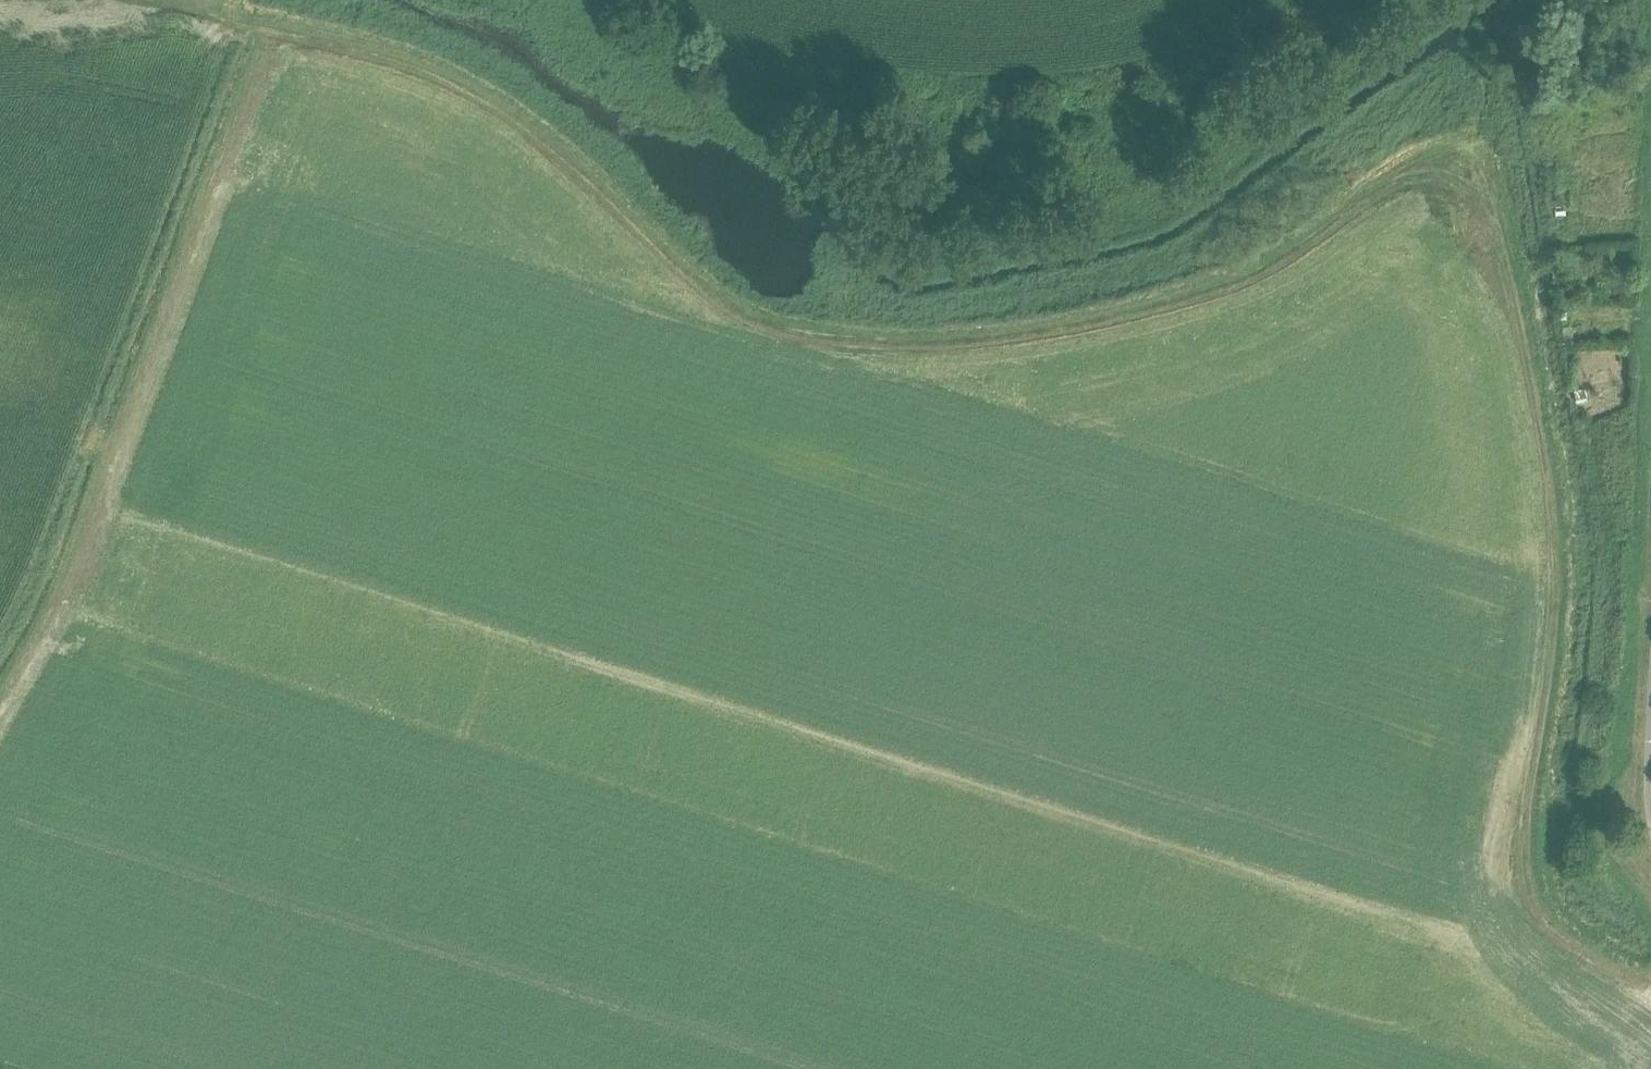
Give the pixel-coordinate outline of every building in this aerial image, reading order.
[(1567,272),(1556,273),(1559,293),(1570,291),(1567,272)] [(1574,326),(1565,327),(1567,343),(1568,343),(1576,342),(1574,326)] [(1587,389),(1577,390),(1579,402),(1589,401),(1587,389)]
